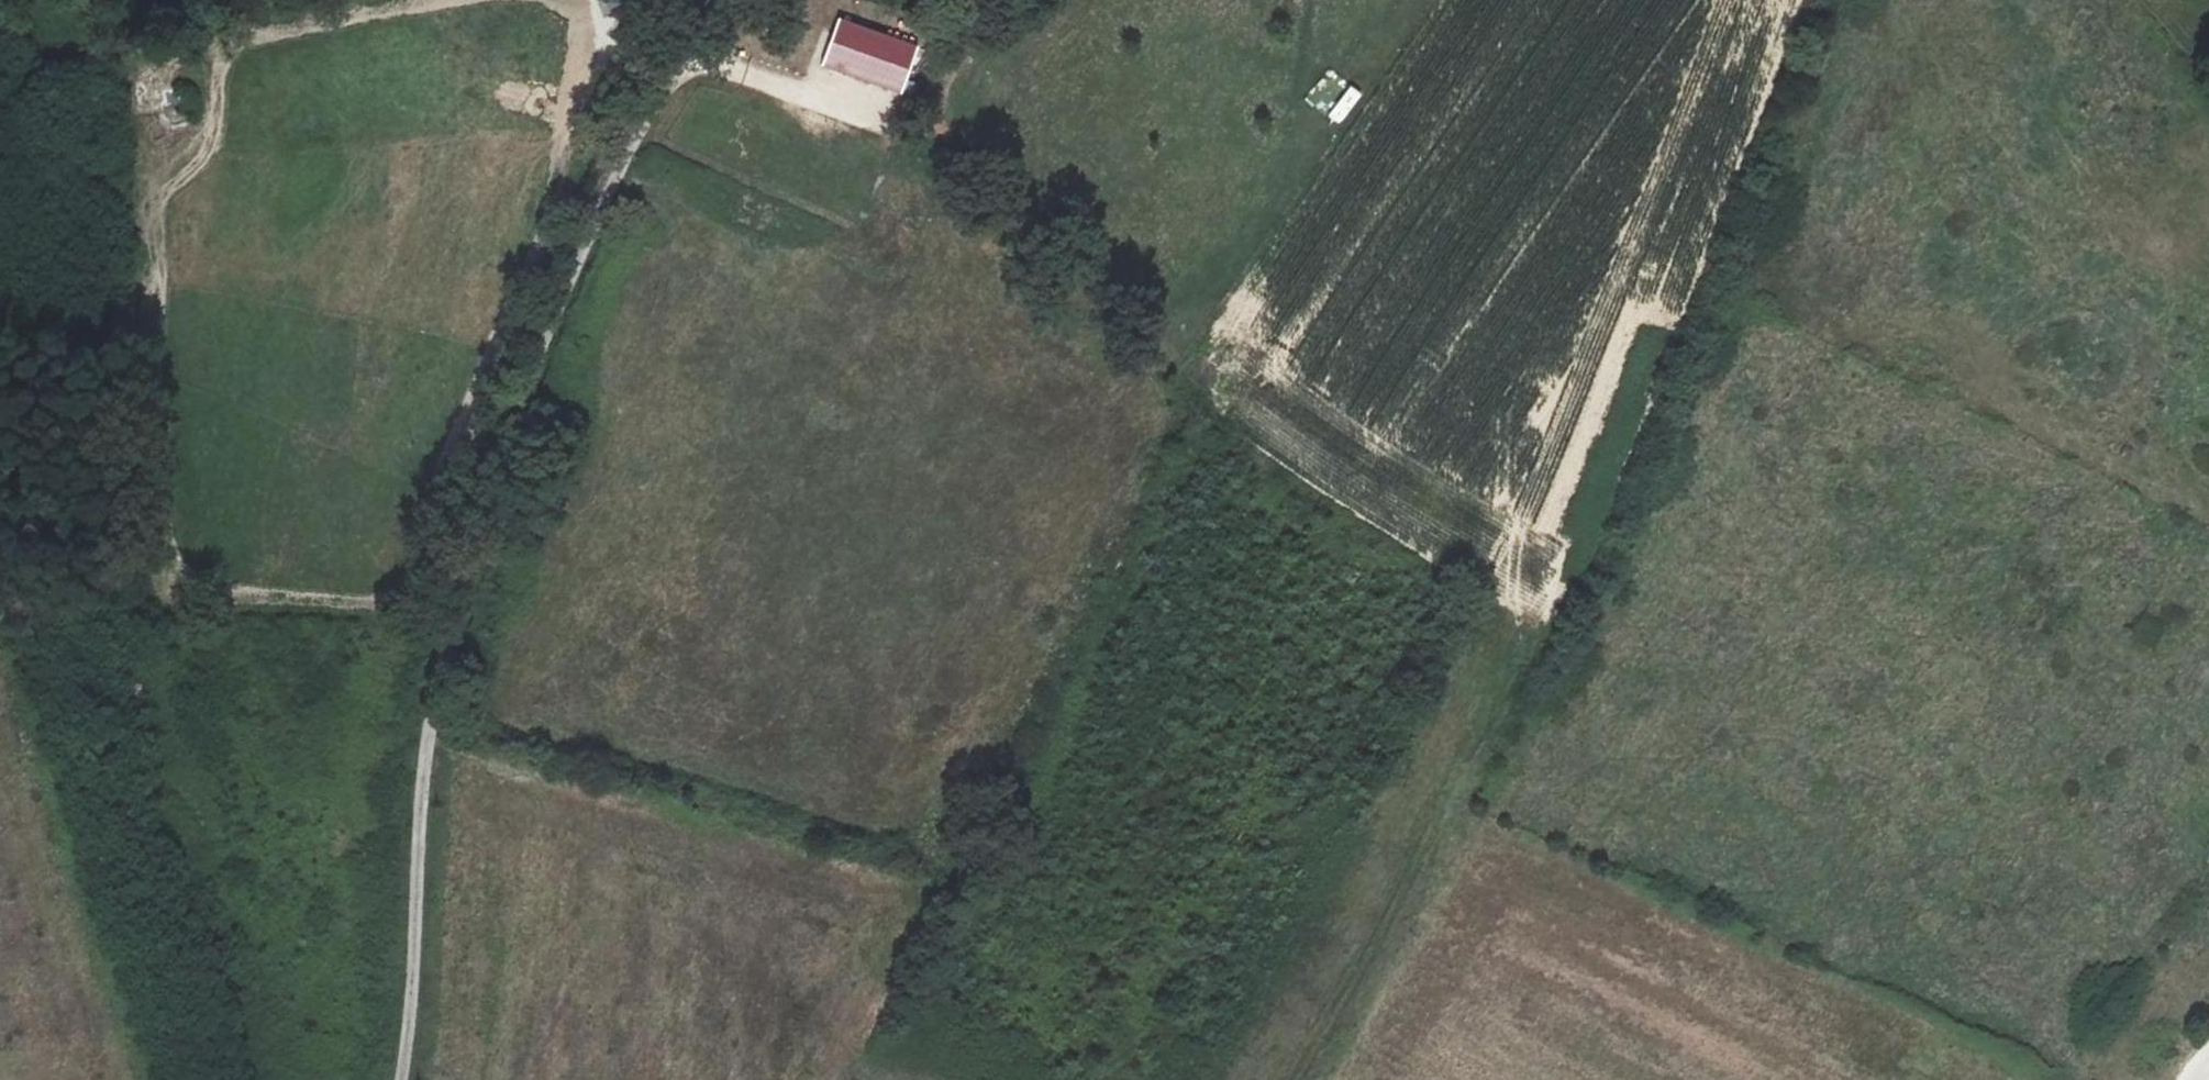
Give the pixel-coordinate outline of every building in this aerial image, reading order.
[(902,95),(918,48),(838,19),(822,66),(902,95)]
